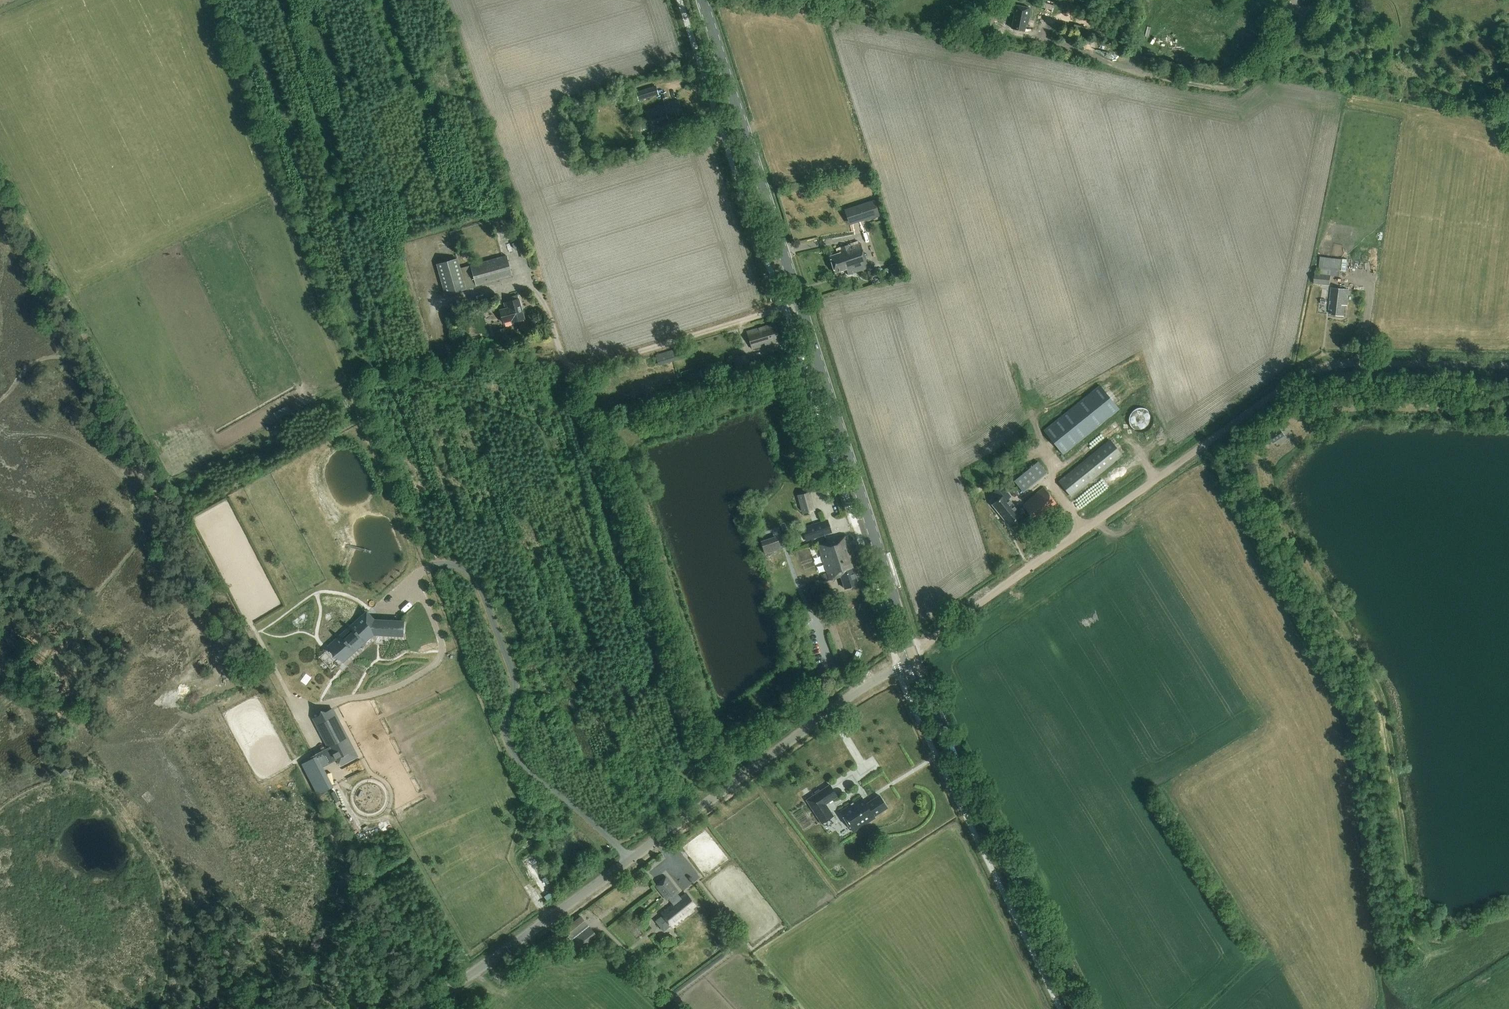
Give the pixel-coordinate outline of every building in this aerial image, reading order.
[(1053,10),(1055,0),(1043,0),(1041,8),(1053,10)] [(1027,25),(1031,9),(1014,5),(1012,14),(1014,14),(1011,28),(1024,30),(1026,25),(1027,25)] [(997,17),(992,12),(982,22),(988,27),(997,17)] [(638,101),(659,94),(655,85),(635,91),(638,101)] [(682,114),(677,100),(668,103),(668,104),(665,105),(664,104),(644,111),(652,133),(674,126),(672,118),(682,114)] [(864,221),(879,217),(874,201),(845,210),(849,225),(864,220),(864,221)] [(846,271),(866,265),(860,243),(839,250),(840,253),(829,256),(834,273),(845,269),(846,271)] [(436,263),(444,294),(512,275),(506,255),(494,258),(492,250),(487,252),(489,260),(469,265),(460,268),(458,258),(436,263)] [(1320,256),(1318,273),(1314,273),(1313,283),(1329,285),(1330,274),(1339,275),(1341,258),(1320,256)] [(901,275),(898,267),(890,269),(892,275),(884,277),(885,279),(901,275)] [(1346,303),(1348,289),(1331,287),(1328,309),(1331,310),(1331,315),(1342,316),(1344,303),(1346,303)] [(503,303),(505,308),(499,310),(503,323),(511,320),(512,322),(524,318),(519,299),(518,299),(517,295),(506,298),(507,302),(503,303)] [(770,324),(754,329),(746,331),(752,349),(760,347),(759,344),(764,343),(765,345),(771,343),(770,341),(778,338),(775,326),(771,327),(770,324)] [(656,354),(659,366),(690,356),(686,345),(656,354)] [(737,373),(751,369),(749,359),(746,360),(744,354),(732,358),(737,373)] [(704,380),(700,370),(687,374),(690,385),(704,380)] [(1100,385),(1094,390),(1046,430),(1062,449),(1064,453),(1119,408),(1100,385)] [(1286,437),(1282,431),(1275,436),(1279,442),(1286,437)] [(1121,455),(1109,439),(1058,480),(1071,496),(1121,455)] [(1024,491),(1044,474),(1034,463),(1015,481),(1024,491)] [(1000,514),(1012,504),(1005,494),(1007,492),(1001,485),(993,492),(998,499),(991,504),(1000,514)] [(1043,519),(1058,507),(1042,487),(1024,502),(1024,503),(1022,505),(1023,506),(1017,510),(1012,504),(1000,514),(1008,524),(1026,509),(1036,521),(1041,517),(1043,519)] [(814,510),(809,491),(796,494),(801,513),(814,510)] [(827,519),(820,521),(817,512),(803,518),(807,527),(811,539),(831,532),(827,519)] [(760,540),(765,553),(770,551),(773,561),(785,557),(776,534),(760,540)] [(822,582),(829,579),(840,576),(844,588),(858,583),(850,559),(854,558),(846,535),(817,545),(826,572),(820,575),(822,582)] [(350,654),(356,648),(355,647),(363,639),(364,640),(370,634),(403,636),(404,620),(374,619),(366,611),(357,621),(356,620),(352,624),(353,625),(351,626),(350,626),(345,631),(346,632),(338,640),(337,639),(333,644),(333,645),(331,647),(341,656),(347,651),(350,654)] [(331,746),(341,765),(357,756),(332,710),(313,720),(329,748),(331,746)] [(838,796),(837,795),(829,783),(805,800),(822,824),(834,816),(826,804),(838,796)] [(874,816),(888,808),(881,795),(867,803),(862,796),(840,809),(853,832),(872,821),(872,820),(875,817),(874,816)] [(378,833),(393,826),(390,819),(375,825),(378,833)] [(680,897),(675,892),(677,891),(666,876),(654,885),(666,899),(669,897),(673,902),(661,912),(663,914),(657,919),(656,921),(662,928),(664,929),(670,924),(672,927),(683,918),(688,914),(688,915),(694,910),(692,908),(695,905),(686,893),(680,897)] [(564,928),(580,949),(582,950),(598,937),(580,915),(564,928)]
